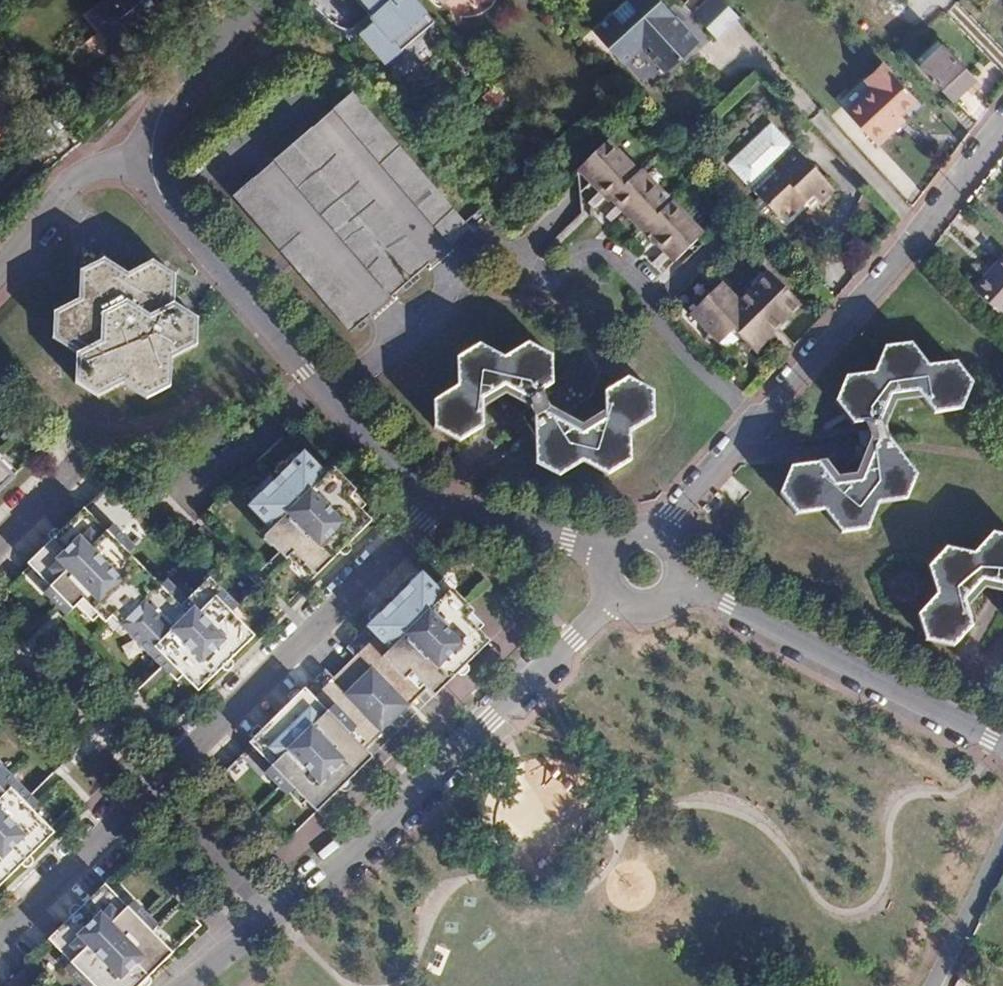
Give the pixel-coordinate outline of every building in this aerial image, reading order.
[(94,19),(117,44),(113,46),(126,61),(150,37),(142,28),(143,23),(160,6),(154,0),(113,0),(113,1),(94,19)] [(380,24),(366,36),(393,67),(408,53),(400,43),(434,13),(422,0),(359,0),(380,24)] [(659,0),(632,0),(594,34),(625,67),(643,51),(667,77),(700,46),(659,0)] [(723,0),(705,0),(692,12),(714,37),(737,16),(723,0)] [(442,23),(434,13),(400,43),(408,53),(442,23)] [(916,59),(922,66),(942,47),(936,41),(916,59)] [(954,99),(956,98),(966,88),(974,82),(942,47),(922,66),(954,99)] [(879,61),(861,78),(867,85),(843,107),(873,140),(888,126),(882,121),(894,110),(911,94),(879,61)] [(867,85),(861,78),(837,100),(843,107),(867,85)] [(956,98),(980,123),(988,111),(966,88),(956,98)] [(357,98),(239,202),(355,337),(474,232),(357,98)] [(899,115),(894,110),(882,121),(888,126),(899,115)] [(674,249),(682,257),(707,233),(689,214),(692,211),(666,184),(663,187),(645,168),(642,171),(626,153),(629,150),(616,136),(584,165),(597,180),(600,176),(608,185),(595,198),(600,203),(613,191),(618,196),(622,193),(627,198),(613,211),(618,216),(632,204),(638,210),(635,214),(660,241),(664,238),(669,243),(655,256),(660,262),(674,249)] [(832,189),(794,146),(772,166),(776,171),(754,190),(776,215),(783,209),(788,214),(810,194),(818,202),(832,189)] [(84,280),(83,307),(105,322),(131,309),(132,281),(111,267),(84,280)] [(978,293),(1002,317),(1002,267),(978,293)] [(156,268),(132,281),(131,309),(152,323),(178,309),(179,283),(156,268)] [(727,280),(694,310),(720,337),(737,321),(749,333),(745,337),(759,352),(777,336),(772,330),(787,316),(791,319),(804,307),(772,272),(744,298),(727,280)] [(105,322),(83,307),(59,319),(57,348),(79,361),(104,348),(105,322)] [(178,335),(178,309),(152,323),(152,350),(175,365),(201,352),(202,336),(178,335)] [(202,326),(178,309),(178,335),(202,336),(202,326)] [(737,321),(720,337),(723,341),(737,328),(745,337),(749,333),(737,321)] [(104,348),(79,361),(79,388),(103,403),(127,391),(128,362),(104,348)] [(508,362),(509,369),(510,390),(534,403),(550,393),(552,392),(550,358),(531,348),(508,362)] [(875,377),(894,398),(921,395),(932,369),(916,348),(886,351),(875,377)] [(484,349),(477,353),(509,369),(508,362),(484,349)] [(128,362),(127,391),(151,405),(174,392),(175,365),(152,350),(128,362)] [(438,408),(438,426),(470,443),(487,433),(488,411),(487,405),(510,390),(509,369),(477,353),(462,363),(462,392),(438,408)] [(557,362),(550,358),(552,392),(558,388),(557,362)] [(921,395),(925,400),(939,418),(957,414),(971,380),(960,365),(932,369),(921,395)] [(864,427),(873,425),(883,423),(894,398),(875,377),(849,381),(841,398),(864,427)] [(971,380),(957,414),(965,413),(976,387),(971,380)] [(633,381),(626,386),(658,403),(658,395),(633,381)] [(610,396),(609,417),(610,424),(635,437),(659,422),(658,403),(626,386),(610,396)] [(487,405),(488,411),(509,398),(527,408),(534,403),(510,390),(487,405)] [(534,403),(527,408),(531,414),(524,419),(539,441),(545,438),(564,426),(555,422),(558,416),(552,413),(547,404),(554,400),(550,393),(534,403)] [(894,398),(883,423),(884,423),(889,426),(897,405),(925,400),(921,395),(894,398)] [(855,429),(864,427),(841,398),(838,407),(855,429)] [(587,430),(558,416),(555,422),(564,426),(588,439),(610,424),(609,417),(608,418),(587,430)] [(867,451),(871,454),(877,455),(875,460),(891,458),(887,430),(889,426),(884,423),(883,423),(873,425),(876,443),(871,444),(867,451)] [(588,439),(589,467),(613,480),(636,465),(635,437),(610,424),(588,439)] [(470,443),(438,426),(438,435),(463,447),(470,443)] [(545,438),(546,472),(565,482),(589,467),(588,439),(564,426),(545,438)] [(831,465),(823,466),(839,488),(865,485),(866,484),(875,460),(877,455),(871,454),(861,478),(843,481),(831,465)] [(895,457),(918,485),(921,479),(903,456),(895,457)] [(878,501),(883,507),(911,504),(918,485),(895,457),(891,458),(875,460),(866,484),(865,485),(878,501)] [(301,563),(324,588),(347,566),(356,558),(381,535),(357,511),(365,503),(348,485),(341,493),(335,486),(313,463),(309,467),(299,475),(270,503),(261,512),(257,517),(279,540),(272,547),(287,564),(295,557),(301,563)] [(299,475),(309,467),(306,465),(301,464),(295,471),(299,475)] [(783,497),(796,513),(830,508),(839,488),(823,466),(794,471),(783,497)] [(16,486),(0,469),(0,501),(16,486)] [(341,493),(348,485),(342,479),(335,486),(341,493)] [(830,508),(827,516),(844,537),(864,535),(878,501),(865,485),(839,488),(830,508)] [(114,499),(112,496),(35,569),(38,573),(72,541),(85,554),(106,533),(94,520),(114,499)] [(258,509),(261,512),(270,503),(266,499),(258,506),(258,509)] [(878,501),(864,535),(871,534),(883,507),(878,501)] [(830,508),(796,513),(800,520),(827,515),(827,516),(830,508)] [(72,541),(38,573),(57,593),(51,599),(66,616),(82,600),(90,608),(113,631),(119,625),(123,621),(131,629),(127,633),(169,676),(181,665),(188,672),(181,678),(204,702),(261,647),(240,624),(246,618),(218,587),(195,609),(175,589),(168,594),(138,563),(144,556),(121,532),(114,540),(106,533),(85,554),(72,541)] [(1002,588),(1002,538),(995,536),(976,557),(978,565),(985,583),(1002,588)] [(948,551),(943,558),(978,565),(976,557),(948,551)] [(293,570),(301,563),(295,557),(287,564),(293,570)] [(931,571),(940,598),(969,603),(968,602),(985,583),(978,565),(943,558),(931,571)] [(971,608),(986,591),(1002,594),(1002,588),(985,583),(968,602),(969,603),(971,608)] [(428,586),(395,618),(397,621),(430,588),(428,586)] [(298,801),(320,824),(376,771),(368,764),(432,702),(440,710),(495,656),(473,633),(467,626),(474,619),(459,603),(457,604),(452,610),(441,599),(430,588),(397,621),(395,618),(351,661),(359,670),(349,680),(359,692),(349,702),(338,691),(328,681),(285,722),(288,725),(255,757),(262,764),(276,779),(269,786),(277,794),(284,802),(292,795),(298,801)] [(447,594),(441,599),(452,610),(457,604),(447,594)] [(921,620),(927,638),(961,646),(977,627),(971,608),(969,603),(940,598),(921,620)] [(82,600),(66,616),(73,624),(90,608),(82,600)] [(467,626),(473,633),(480,625),(474,619),(467,626)] [(123,621),(119,625),(127,633),(131,629),(123,621)] [(961,646),(927,638),(930,646),(956,653),(961,646)] [(176,684),(181,678),(188,672),(181,665),(169,676),(176,684)] [(349,680),(338,691),(349,702),(359,692),(349,680)] [(252,755),(255,757),(288,725),(285,722),(252,755)] [(255,770),(262,764),(255,757),(249,763),(255,770)] [(2,895),(59,840),(36,817),(29,823),(22,815),(35,803),(0,766),(0,893),(2,895)] [(291,808),(298,801),(292,795),(284,802),(291,808)] [(42,811),(35,803),(22,815),(29,823),(36,817),(42,811)] [(27,965),(29,967),(30,968),(50,949),(62,961),(64,963),(80,947),(67,934),(107,895),(104,891),(27,965)] [(172,962),(148,938),(141,931),(148,924),(134,909),(128,915),(107,895),(67,934),(80,947),(64,963),(71,970),(65,975),(64,976),(73,985),(148,985),(172,962)] [(155,931),(148,924),(141,931),(148,938),(155,931)] [(64,963),(62,961),(57,967),(65,975),(71,970),(64,963)] [(26,972),(12,985),(40,985),(26,972)]
